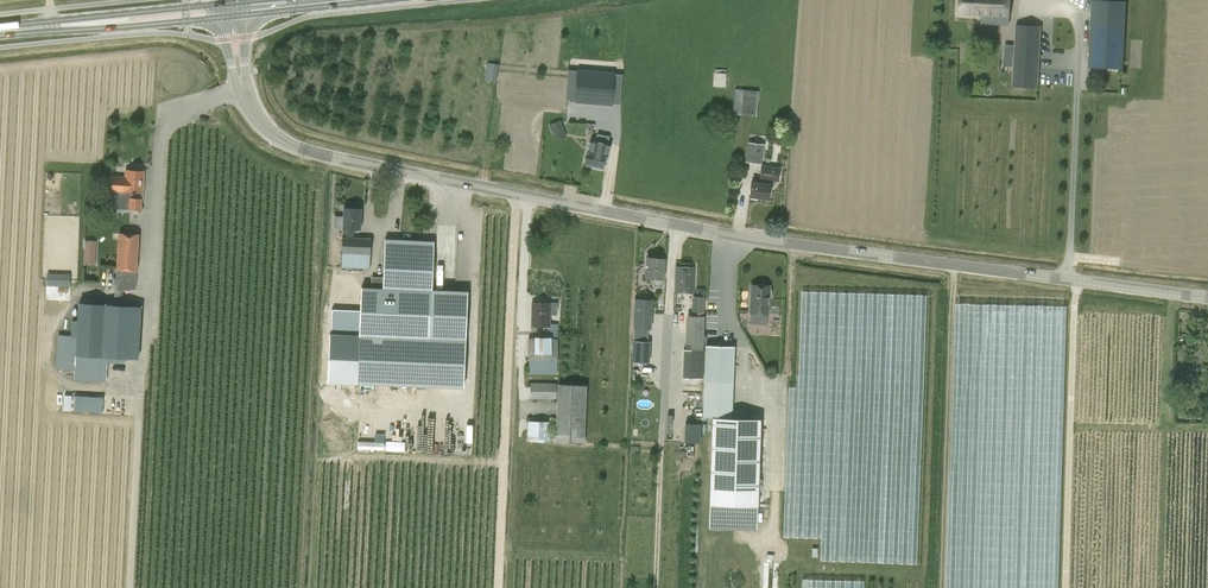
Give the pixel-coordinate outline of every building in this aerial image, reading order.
[(1010,0),(960,0),(959,14),(981,15),(981,23),(1009,24),(1010,0)] [(1097,0),(1092,0),(1089,66),(1122,68),(1125,1),(1097,0)] [(1042,27),(1016,25),(1012,86),(1038,87),(1042,27)] [(612,104),(614,73),(577,70),(575,101),(612,104)] [(726,86),(727,71),(714,71),(714,86),(726,86)] [(734,88),(731,114),(755,116),(758,91),(734,88)] [(561,119),(549,124),(555,139),(567,134),(561,119)] [(589,141),(587,152),(584,165),(602,168),(603,163),(605,164),(609,145),(589,141)] [(764,144),(747,142),(745,162),(761,164),(764,144)] [(749,197),(768,200),(770,184),(771,180),(778,181),(780,167),(762,165),(760,178),(759,183),(751,181),(749,197)] [(143,171),(126,170),(125,178),(112,177),(111,191),(117,191),(116,209),(140,210),(141,198),(138,198),(139,192),(141,192),(143,171)] [(334,216),(333,227),(342,228),(345,228),(345,237),(342,237),(341,267),(369,268),(371,238),(354,237),(354,229),(360,229),(361,208),(343,208),(343,216),(334,216)] [(122,297),(122,289),(134,290),(136,271),(137,271),(139,234),(120,232),(115,297),(122,297)] [(84,264),(94,265),(96,239),(86,239),(84,264)] [(371,288),(361,288),(357,383),(427,386),(463,387),(467,291),(431,289),(433,241),(385,239),(383,278),(372,277),(371,288)] [(646,257),(644,277),(653,278),(653,283),(653,287),(662,287),(662,284),(664,259),(646,257)] [(694,267),(675,267),(674,292),(693,292),(694,267)] [(47,271),(47,284),(71,285),(71,272),(47,271)] [(772,290),(769,288),(769,286),(750,285),(749,313),(751,313),(750,324),(767,325),(767,314),(768,300),(771,298),(772,290)] [(703,350),(704,316),(703,316),(704,296),(692,296),(691,315),(686,315),(685,332),(673,331),(673,348),(688,348),(688,349),(703,350)] [(633,336),(645,337),(645,328),(648,328),(649,298),(634,298),(633,328),(634,328),(633,336)] [(57,335),(55,369),(74,371),(73,380),(106,382),(107,363),(125,364),(125,358),(138,359),(141,307),(78,302),(77,320),(71,320),(71,335),(57,335)] [(557,303),(549,303),(549,302),(531,302),(531,326),(542,326),(543,326),(543,331),(549,331),(549,337),(534,337),(534,338),(527,338),(527,360),(528,360),(529,373),(556,374),(557,361),(558,324),(549,323),(549,315),(556,315),(557,303)] [(647,362),(648,341),(634,341),(633,362),(647,362)] [(703,417),(712,417),(732,417),(733,347),(704,346),(703,417)] [(530,399),(556,399),(554,441),(584,443),(587,385),(557,384),(557,383),(530,382),(530,399)] [(62,385),(39,392),(42,400),(65,393),(62,385)] [(111,418),(120,418),(121,393),(112,393),(111,418)] [(134,419),(134,394),(127,394),(126,419),(134,419)] [(103,397),(64,395),(63,409),(71,410),(71,408),(73,408),(73,409),(102,411),(103,397)] [(732,418),(712,417),(709,504),(757,506),(760,419),(732,418)] [(549,421),(527,421),(526,441),(548,442),(549,421)] [(699,442),(700,423),(685,423),(685,442),(699,442)]
